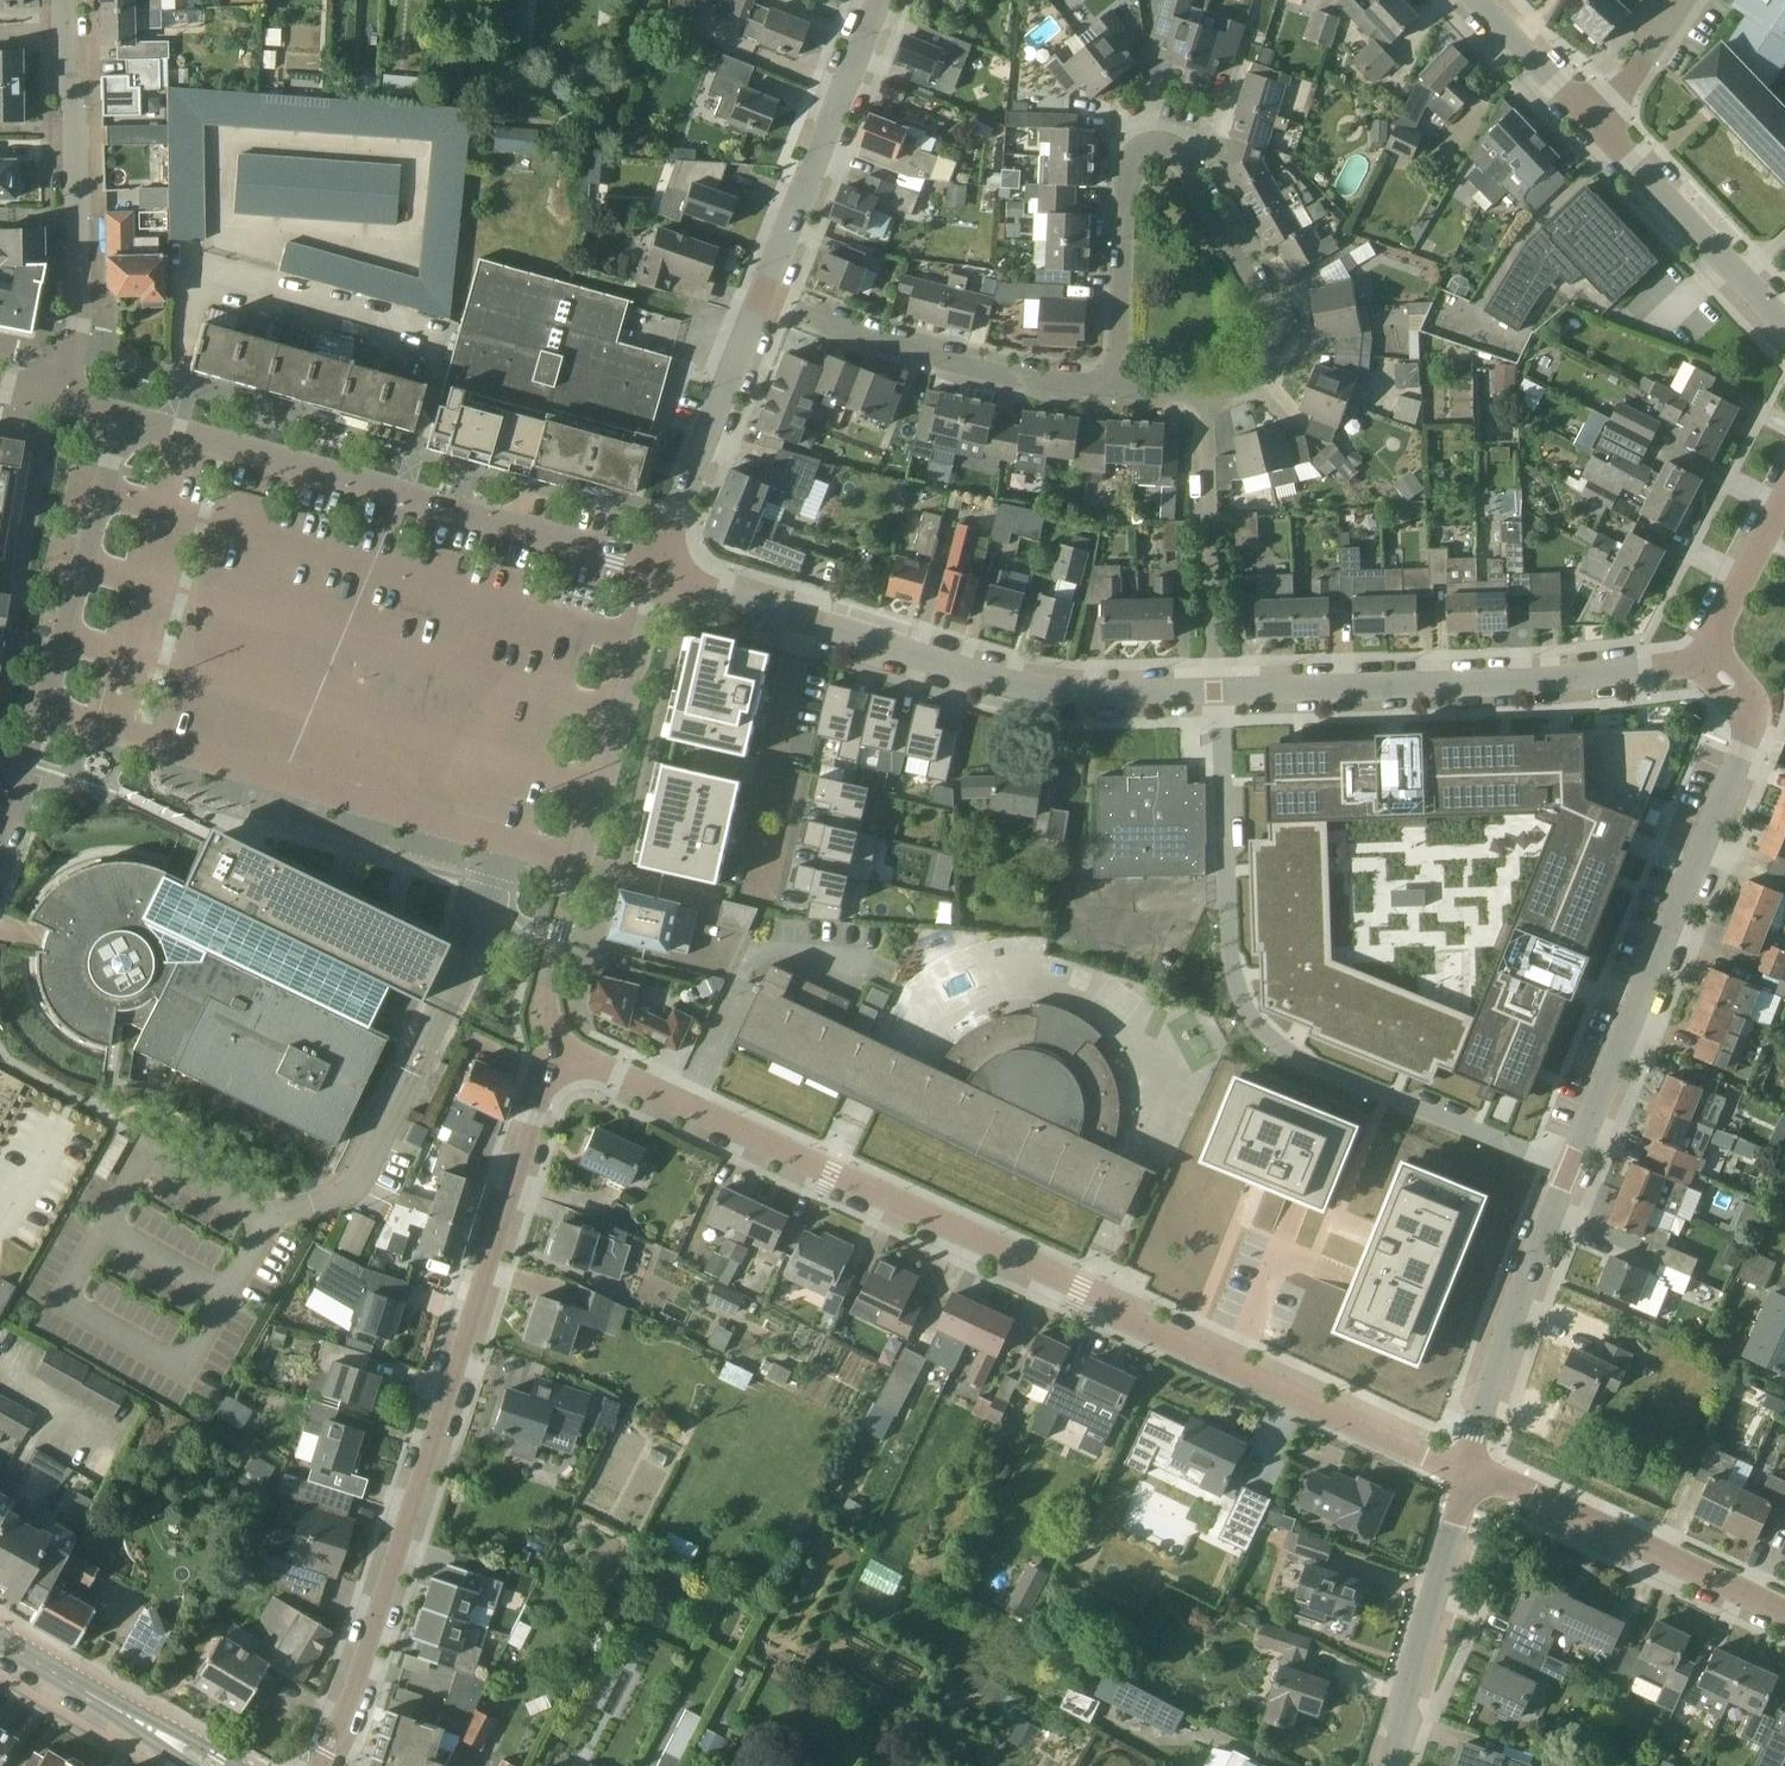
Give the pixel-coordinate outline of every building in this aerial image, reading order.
[(5,6),(5,8),(9,8),(9,6),(21,6),(21,2),(24,2),(24,0),(0,0),(0,6),(5,6)] [(161,10),(161,0),(100,0),(100,12),(161,10)] [(729,10),(728,13),(746,20),(746,19),(763,26),(757,42),(778,50),(778,51),(784,54),(784,52),(795,56),(796,54),(801,55),(806,42),(801,40),(807,25),(752,3),(754,0),(669,0),(667,22),(688,30),(699,1),(715,7),(716,5),(729,10)] [(1202,26),(1187,21),(1192,8),(1167,0),(1166,0),(1154,36),(1168,41),(1162,57),(1190,66),(1202,26)] [(1383,48),(1393,40),(1394,41),(1419,17),(1406,4),(1409,1),(1408,0),(1382,0),(1357,23),(1375,41),(1356,59),(1377,81),(1396,62),(1383,48)] [(1588,5),(1575,18),(1602,44),(1644,0),(1584,0),(1588,5)] [(1784,62),(1784,0),(1737,0),(1733,6),(1749,16),(1728,49),(1724,44),(1687,80),(1784,183),(1784,109),(1767,90),(1784,62)] [(101,45),(128,45),(134,44),(134,29),(162,28),(161,10),(100,12),(101,45)] [(1114,10),(1081,37),(1116,80),(1138,62),(1127,49),(1138,40),(1114,10)] [(1318,10),(1309,39),(1330,46),(1340,17),(1318,10)] [(1202,26),(1190,66),(1217,74),(1222,58),(1236,62),(1247,25),(1222,17),(1218,30),(1202,26)] [(964,70),(974,44),(926,25),(921,40),(909,35),(898,63),(918,71),(915,79),(932,86),(942,61),(964,70)] [(1093,98),(1116,80),(1081,37),(1076,31),(1064,41),(1068,47),(1047,63),(1071,94),(1083,85),(1093,98)] [(144,42),(144,43),(144,59),(159,59),(167,59),(168,59),(168,42),(144,42)] [(1424,135),(1415,131),(1429,106),(1446,124),(1473,95),(1459,81),(1474,65),(1452,44),(1421,75),(1388,147),(1413,159),(1424,135)] [(1264,47),(1260,62),(1272,66),(1277,51),(1264,47)] [(22,87),(22,84),(26,81),(26,73),(22,70),(22,51),(0,51),(0,87),(22,87)] [(755,67),(723,55),(709,92),(722,97),(715,115),(728,120),(728,121),(732,122),(729,129),(747,136),(749,129),(764,135),(777,103),(745,90),(755,67)] [(150,74),(150,60),(128,60),(122,61),(123,75),(102,76),(103,114),(138,114),(137,75),(150,74)] [(1248,86),(1243,103),(1278,113),(1287,83),(1290,84),(1293,74),(1255,62),(1252,72),(1250,72),(1246,85),(1248,86)] [(375,92),(376,78),(361,77),(359,91),(375,92)] [(420,97),(421,78),(410,77),(408,96),(420,97)] [(0,87),(0,123),(23,123),(22,103),(26,101),(26,92),(22,90),(22,87),(0,87)] [(227,126),(229,92),(169,87),(169,122),(203,124),(227,126)] [(1015,91),(1014,110),(1029,111),(1031,92),(1015,91)] [(244,93),(229,92),(227,126),(241,127),(244,93)] [(259,94),(244,93),(241,127),(256,128),(259,94)] [(274,95),(259,94),(256,128),(271,130),(274,95)] [(288,96),(274,95),(271,130),(286,131),(288,96)] [(303,97),(288,96),(286,131),(300,132),(303,97)] [(1479,189),(1480,188),(1537,133),(1505,99),(1469,157),(1477,166),(1466,175),(1479,189)] [(1278,113),(1243,103),(1232,137),(1235,137),(1265,146),(1265,145),(1267,146),(1274,124),(1288,129),(1291,118),(1278,113)] [(1055,143),(1054,156),(1094,158),(1095,129),(1079,129),(1080,115),(1030,112),(1029,127),(1045,128),(1044,142),(1055,143)] [(910,177),(928,179),(932,179),(940,157),(905,143),(911,129),(874,115),(862,145),(890,156),(885,167),(901,173),(910,177)] [(1373,120),(1372,142),(1389,142),(1389,120),(1373,120)] [(203,124),(169,122),(169,126),(169,141),(204,140),(203,124)] [(169,143),(169,141),(169,126),(102,127),(103,145),(169,143)] [(493,151),(535,154),(537,129),(496,126),(493,151)] [(1537,133),(1480,188),(1493,201),(1508,187),(1520,201),(1524,198),(1535,211),(1569,180),(1553,164),(1560,157),(1537,133)] [(1265,146),(1235,137),(1226,165),(1240,189),(1269,173),(1260,159),(1265,146)] [(204,156),(204,140),(169,141),(169,143),(169,157),(204,156)] [(467,145),(433,142),(432,157),(465,160),(467,145)] [(679,160),(695,161),(696,150),(671,148),(670,160),(679,160)] [(590,152),(587,184),(609,185),(611,154),(590,152)] [(253,156),(238,155),(236,184),(251,185),(253,156)] [(204,156),(169,157),(169,172),(204,172),(204,156)] [(268,157),(253,156),(251,185),(266,186),(268,157)] [(1094,158),(1054,156),(1043,156),(1042,185),(1028,184),(1028,198),(1041,198),(1076,200),(1077,186),(1093,186),(1094,158)] [(283,158),(268,157),(266,186),(280,187),(283,158)] [(465,160),(432,157),(430,171),(464,175),(465,160)] [(297,159),(283,158),(280,187),(295,188),(297,159)] [(312,160),(297,159),(295,188),(310,189),(312,160)] [(327,161),(312,160),(310,189),(325,190),(327,161)] [(680,225),(683,220),(726,233),(736,205),(716,196),(728,163),(695,161),(679,160),(658,217),(680,225)] [(342,162),(327,161),(325,190),(339,191),(342,162)] [(14,199),(14,195),(16,194),(18,192),(19,190),(20,189),(20,187),(20,186),(18,183),(17,181),(16,181),(14,180),(14,162),(0,162),(0,199),(14,199)] [(167,162),(153,162),(153,179),(167,178),(167,162)] [(356,163),(342,162),(339,191),(354,192),(356,163)] [(371,164),(356,163),(354,192),(369,194),(371,164)] [(386,165),(371,164),(369,194),(384,195),(386,165)] [(400,166),(386,165),(384,195),(398,196),(400,166)] [(464,175),(430,171),(429,186),(462,189),(464,175)] [(204,172),(169,172),(169,188),(204,188),(204,172)] [(987,187),(1001,188),(1002,188),(1003,173),(988,172),(987,187)] [(1270,172),(1269,173),(1240,189),(1238,191),(1255,220),(1299,194),(1294,185),(1281,192),(1270,172)] [(914,214),(928,179),(910,177),(901,173),(896,184),(871,174),(863,193),(846,186),(833,217),(845,221),(844,225),(846,226),(848,223),(867,231),(879,201),(914,214)] [(1301,180),(1294,185),(1299,194),(1309,189),(1301,180)] [(251,185),(236,184),(234,213),(249,214),(251,185)] [(967,206),(969,186),(950,184),(948,204),(967,206)] [(266,186),(251,185),(249,214),(264,215),(266,186)] [(1659,261),(1587,185),(1528,242),(1485,311),(1518,332),(1542,294),(1562,275),(1571,285),(1583,273),(1584,274),(1585,273),(1594,282),(1593,283),(1595,285),(1596,284),(1615,304),(1659,261)] [(280,187),(266,186),(264,215),(278,216),(280,187)] [(462,189),(429,186),(427,201),(461,204),(462,189)] [(295,188),(280,187),(278,216),(293,218),(295,188)] [(204,188),(169,188),(169,204),(204,204),(204,188)] [(310,189),(295,188),(293,218),(308,219),(310,189)] [(168,189),(139,189),(139,208),(168,208),(168,189)] [(323,220),(325,190),(310,189),(308,219),(323,220)] [(1299,194),(1305,204),(1305,205),(1315,199),(1309,189),(1299,194)] [(337,221),(339,191),(325,190),(323,220),(337,221)] [(352,222),(354,192),(339,191),(337,221),(352,222)] [(369,194),(354,192),(352,222),(367,223),(369,194)] [(381,224),(384,195),(369,194),(367,223),(381,224)] [(1299,194),(1255,220),(1271,249),(1280,244),(1303,230),(1303,229),(1292,211),(1305,204),(1299,194)] [(398,196),(384,195),(381,224),(396,225),(398,196)] [(1076,200),(1041,198),(1040,213),(1051,213),(1049,241),(1090,243),(1092,215),(1076,214),(1076,200)] [(1320,200),(1306,208),(1314,222),(1328,214),(1320,200)] [(461,204),(427,201),(426,216),(459,219),(461,204)] [(1026,202),(1008,202),(1008,217),(1025,217),(1026,202)] [(1418,244),(1428,227),(1439,209),(1429,203),(1419,221),(1409,239),(1418,244)] [(204,204),(169,204),(170,220),(204,220),(204,204)] [(117,295),(119,295),(141,294),(142,300),(144,300),(144,306),(162,305),(162,300),(164,300),(164,257),(159,257),(158,238),(133,239),(133,213),(107,214),(108,287),(117,295)] [(459,219),(426,216),(425,230),(458,234),(459,219)] [(204,220),(170,220),(170,240),(204,240),(204,220)] [(1311,225),(1303,229),(1303,230),(1280,244),(1296,272),(1328,254),(1340,246),(1335,236),(1322,243),(1311,225)] [(704,285),(717,249),(686,238),(683,232),(677,235),(659,228),(647,263),(642,261),(636,283),(670,293),(675,275),(704,285)] [(44,264),(43,229),(1,230),(1,243),(0,243),(0,266),(44,265),(44,264)] [(458,234),(425,230),(423,245),(457,248),(458,234)] [(302,245),(288,241),(282,261),(296,265),(302,245)] [(1090,243),(1049,241),(1048,269),(1038,269),(1037,284),(1066,285),(1073,285),(1073,271),(1089,272),(1090,243)] [(316,249),(302,245),(296,265),(294,275),(308,279),(316,249)] [(423,245),(422,260),(455,263),(457,248),(423,245)] [(852,247),(847,260),(830,253),(820,279),(859,295),(870,268),(880,272),(885,261),(852,247)] [(330,253),(316,249),(308,279),(322,283),(330,253)] [(322,283),(336,287),(345,257),(330,253),(322,283)] [(1349,271),(1358,266),(1350,253),(1341,258),(1349,271)] [(359,261),(345,257),(336,287),(351,291),(359,261)] [(455,263),(422,260),(420,278),(417,310),(450,319),(455,263)] [(435,415),(426,448),(579,491),(582,481),(530,466),(546,408),(649,436),(671,357),(620,343),(631,301),(479,260),(435,415)] [(296,265),(282,261),(279,271),(294,275),(296,265)] [(373,265),(359,261),(351,291),(365,295),(373,265)] [(4,328),(30,333),(40,283),(41,283),(44,265),(0,266),(0,327),(4,328)] [(387,269),(373,265),(365,295),(379,299),(387,269)] [(401,275),(401,273),(387,269),(379,299),(393,303),(401,275)] [(420,278),(401,273),(401,275),(393,303),(417,310),(420,278)] [(949,287),(941,323),(973,331),(979,310),(992,313),(994,304),(996,299),(982,296),(982,295),(967,291),(970,277),(953,273),(949,287)] [(1452,278),(1447,288),(1465,297),(1470,288),(1468,280),(1460,275),(1452,278)] [(908,315),(941,323),(949,287),(918,279),(917,279),(904,276),(900,290),(914,293),(908,315)] [(1312,290),(1317,314),(1359,306),(1354,280),(1328,284),(1329,287),(1312,290)] [(1066,285),(1037,284),(1000,282),(996,299),(994,304),(1015,305),(1015,298),(1043,300),(1042,341),(1061,342),(1061,346),(1078,346),(1078,338),(1086,339),(1088,300),(1065,299),(1066,285)] [(1408,316),(1410,315),(1427,315),(1432,302),(1407,303),(1408,316)] [(1338,338),(1364,333),(1359,306),(1317,314),(1321,338),(1338,335),(1338,338)] [(203,324),(190,369),(265,390),(277,344),(233,332),(237,317),(210,310),(206,324),(203,324)] [(1338,338),(1337,353),(1362,355),(1363,340),(1364,333),(1338,338)] [(1362,355),(1372,356),(1373,341),(1363,340),(1362,355)] [(265,390),(301,400),(337,410),(354,350),(339,346),(335,360),(277,344),(265,390)] [(337,410),(412,431),(424,385),(372,371),(376,356),(354,350),(337,410)] [(766,444),(782,448),(784,449),(788,440),(799,444),(820,392),(840,400),(838,403),(890,424),(902,394),(895,391),(898,381),(830,354),(829,357),(814,351),(809,361),(790,353),(760,428),(766,431),(761,442),(766,444)] [(1337,353),(1336,368),(1360,377),(1360,370),(1362,355),(1337,353)] [(1372,356),(1362,355),(1360,370),(1371,371),(1372,356)] [(1420,363),(1401,364),(1402,388),(1420,387),(1420,363)] [(1310,387),(1350,402),(1360,377),(1336,368),(1335,370),(1319,364),(1310,387)] [(1496,364),(1495,392),(1516,393),(1517,365),(1496,364)] [(1683,396),(1657,382),(1650,394),(1667,403),(1668,402),(1727,433),(1741,407),(1711,392),(1718,378),(1698,367),(1683,396)] [(1640,389),(1650,394),(1657,382),(1652,379),(1646,376),(1640,389)] [(1547,389),(1526,378),(1520,389),(1529,394),(1523,405),(1536,411),(1547,389)] [(1317,416),(1315,420),(1340,429),(1350,402),(1310,387),(1301,409),(1317,416)] [(958,448),(961,438),(971,399),(943,392),(939,408),(925,404),(917,438),(958,448)] [(1424,404),(1400,398),(1395,419),(1418,425),(1424,404)] [(986,455),(1002,458),(1009,424),(995,422),(998,406),(971,399),(961,438),(988,444),(986,455)] [(1668,402),(1667,403),(1662,414),(1687,427),(1679,442),(1713,459),(1727,433),(1668,402)] [(1613,419),(1652,440),(1661,424),(1621,403),(1613,419)] [(654,437),(649,436),(546,408),(530,466),(582,481),(632,495),(645,450),(650,451),(654,437)] [(1046,473),(1049,455),(1054,415),(1026,411),(1023,427),(1009,424),(1002,458),(1018,461),(1017,469),(1046,473)] [(1054,415),(1049,455),(1076,458),(1075,469),(1091,470),(1095,436),(1080,435),(1082,419),(1054,415)] [(1662,475),(1640,464),(1652,440),(1613,419),(1595,455),(1690,505),(1704,478),(1670,461),(1662,475)] [(1108,468),(1136,470),(1138,423),(1110,421),(1109,437),(1095,436),(1091,470),(1108,472),(1108,468)] [(1138,423),(1136,470),(1135,485),(1163,487),(1173,487),(1173,480),(1178,479),(1180,441),(1166,440),(1167,424),(1138,423)] [(1260,431),(1270,472),(1274,487),(1297,482),(1294,467),(1296,466),(1290,441),(1288,442),(1284,425),(1260,431)] [(1240,453),(1238,454),(1243,478),(1270,472),(1260,431),(1236,437),(1240,453)] [(6,474),(12,473),(17,473),(17,468),(19,468),(20,463),(24,441),(16,439),(0,437),(0,511),(6,474)] [(1347,459),(1334,444),(1323,454),(1336,469),(1347,459)] [(784,449),(782,448),(768,482),(733,468),(721,499),(763,516),(769,501),(802,514),(824,460),(784,449)] [(1336,469),(1323,454),(1311,464),(1325,480),(1336,469)] [(1595,455),(1587,468),(1648,500),(1642,513),(1676,531),(1690,505),(1595,455)] [(1411,472),(1394,483),(1407,502),(1424,490),(1411,472)] [(1233,480),(1218,480),(1218,490),(1233,490),(1233,480)] [(1583,494),(1607,506),(1612,509),(1619,496),(1590,480),(1583,494)] [(1173,487),(1163,487),(1162,522),(1166,521),(1176,521),(1178,487),(1173,487)] [(1600,521),(1607,506),(1583,494),(1581,493),(1573,507),(1600,521)] [(948,507),(962,510),(966,498),(951,494),(948,507)] [(781,522),(763,516),(721,499),(707,534),(802,572),(808,554),(773,540),(781,522)] [(1009,544),(1012,532),(1013,529),(1018,508),(1018,506),(1002,502),(1001,506),(994,533),(992,539),(1009,544)] [(1340,524),(1352,523),(1352,511),(1352,510),(1340,510),(1340,524)] [(927,512),(922,530),(917,550),(922,552),(919,561),(900,556),(889,595),(921,604),(945,516),(927,512)] [(1259,513),(1237,513),(1238,549),(1260,549),(1259,513)] [(1176,521),(1166,521),(1166,551),(1185,551),(1185,521),(1176,521)] [(968,574),(977,540),(980,529),(962,523),(939,608),(972,617),(982,578),(968,574)] [(1479,583),(1480,629),(1511,628),(1509,575),(1525,574),(1523,523),(1500,523),(1503,560),(1489,560),(1490,583),(1479,583)] [(3,562),(9,528),(0,527),(0,561),(3,562)] [(1600,533),(1594,545),(1653,576),(1667,550),(1633,532),(1625,547),(1600,533)] [(1075,535),(1072,546),(1088,550),(1091,540),(1075,535)] [(1072,546),(1066,544),(1057,578),(1061,579),(1056,597),(1043,594),(1032,633),(1065,642),(1076,603),(1075,603),(1089,551),(1088,550),(1072,546)] [(1640,602),(1653,576),(1594,545),(1588,556),(1613,570),(1606,584),(1614,588),(1603,610),(1624,621),(1635,599),(1640,602)] [(1368,583),(1363,571),(1363,570),(1362,547),(1341,548),(1342,571),(1343,598),(1355,597),(1356,633),(1388,632),(1387,582),(1368,583)] [(1431,550),(1431,569),(1432,576),(1449,576),(1449,583),(1448,583),(1449,595),(1448,595),(1449,630),(1480,629),(1479,583),(1478,564),(1450,565),(1450,549),(1431,550)] [(1141,638),(1141,600),(1123,600),(1123,565),(1096,565),(1087,603),(1091,603),(1106,603),(1106,638),(1141,638)] [(1012,573),(999,569),(994,586),(993,586),(984,620),(1018,630),(1027,595),(1007,590),(1012,573)] [(1386,571),(1387,582),(1388,632),(1420,631),(1419,596),(1432,596),(1432,576),(1431,569),(1386,571)] [(1316,600),(1295,601),(1296,635),(1331,634),(1330,598),(1343,598),(1342,571),(1329,571),(1330,579),(1316,579),(1316,600)] [(1531,597),(1562,596),(1561,572),(1531,573),(1531,597)] [(1296,635),(1295,601),(1294,574),(1271,575),(1272,581),(1258,581),(1260,636),(1296,635)] [(1141,600),(1141,638),(1176,637),(1175,600),(1174,600),(1174,576),(1157,576),(1158,600),(1141,600)] [(4,629),(8,603),(2,594),(0,594),(0,628),(4,629)] [(1562,596),(1531,597),(1532,627),(1563,627),(1562,596)] [(707,639),(695,636),(672,738),(748,756),(771,654),(739,646),(739,640),(708,633),(707,639)] [(854,689),(830,684),(819,735),(863,745),(870,713),(849,708),(854,689)] [(898,699),(874,694),(870,713),(863,745),(907,755),(914,723),(894,718),(898,699)] [(942,709),(918,704),(914,723),(907,755),(951,765),(959,733),(938,728),(942,709)] [(1256,775),(1257,791),(1269,791),(1271,838),(1264,839),(1250,839),(1252,876),(1254,954),(1261,954),(1263,1009),(1311,1028),(1308,1035),(1398,1071),(1432,1085),(1437,1072),(1440,1066),(1484,1084),(1479,1095),(1494,1101),(1499,1090),(1502,1091),(1528,1102),(1542,1068),(1569,999),(1569,998),(1575,1000),(1592,957),(1587,954),(1587,953),(1588,954),(1615,885),(1629,851),(1624,849),(1628,839),(1633,841),(1670,749),(1671,748),(1671,747),(1671,746),(1671,745),(1671,744),(1671,743),(1671,742),(1671,741),(1671,740),(1670,739),(1670,738),(1669,737),(1669,736),(1668,736),(1668,735),(1667,735),(1667,734),(1666,734),(1666,733),(1665,733),(1665,732),(1664,732),(1663,732),(1663,731),(1662,731),(1661,731),(1660,731),(1659,731),(1658,731),(1657,731),(1549,734),(1549,740),(1537,741),(1537,735),(1501,736),(1427,738),(1427,739),(1426,739),(1426,733),(1379,735),(1379,740),(1378,741),(1378,740),(1304,742),(1267,744),(1268,771),(1269,775),(1256,775)] [(998,777),(962,778),(963,797),(995,796),(993,808),(1038,815),(1035,834),(1048,836),(1048,839),(1067,842),(1072,811),(1054,808),(1061,767),(1039,763),(1037,779),(1015,775),(1015,774),(998,773),(998,777)] [(742,782),(666,764),(642,866),(718,883),(742,782)] [(1096,858),(1096,878),(1208,874),(1207,819),(1203,820),(1203,784),(1190,784),(1189,765),(1127,766),(1127,775),(1099,776),(1100,842),(1106,842),(1106,857),(1096,858)] [(871,788),(820,776),(815,800),(834,804),(829,825),(861,832),(871,788)] [(932,802),(955,807),(955,790),(936,786),(932,802)] [(1784,827),(1784,794),(1773,822),(1784,827)] [(829,825),(810,821),(805,844),(824,848),(819,869),(851,876),(861,832),(829,825)] [(1773,822),(1761,852),(1784,862),(1784,827),(1773,822)] [(369,1026),(368,1026),(388,986),(419,1002),(447,943),(432,936),(431,938),(415,931),(416,928),(415,928),(414,930),(397,922),(398,920),(397,919),(396,922),(379,913),(380,911),(379,911),(378,913),(361,904),(362,902),(361,902),(360,904),(343,896),(344,894),(344,893),(343,893),(342,895),(325,887),(326,885),(325,885),(324,887),(308,879),(309,876),(210,828),(181,886),(163,877),(165,872),(159,869),(153,867),(153,868),(150,867),(150,866),(148,866),(148,867),(144,866),(144,864),(137,863),(130,862),(122,861),(122,863),(119,863),(118,862),(117,862),(117,863),(113,863),(113,862),(104,863),(96,864),(91,866),(91,867),(88,868),(87,867),(85,867),(86,868),(82,870),(82,869),(74,872),(67,876),(62,879),(63,880),(60,882),(59,882),(58,883),(58,884),(55,886),(55,885),(50,889),(46,893),(43,897),(39,901),(40,902),(38,905),(37,904),(36,906),(37,906),(35,909),(34,909),(31,914),(28,920),(37,924),(41,926),(47,929),(44,936),(42,943),(41,951),(36,950),(36,955),(37,955),(36,964),(35,964),(35,966),(36,966),(37,974),(36,974),(36,978),(37,981),(38,981),(41,989),(40,990),(40,991),(41,991),(45,999),(44,1000),(47,1006),(48,1005),(53,1012),(52,1013),(53,1015),(54,1014),(59,1020),(59,1021),(64,1026),(65,1025),(71,1031),(72,1033),(73,1032),(80,1036),(80,1037),(86,1040),(87,1039),(95,1042),(94,1043),(95,1043),(96,1044),(96,1043),(105,1045),(105,1046),(110,1047),(113,1022),(117,1022),(123,1022),(126,1022),(127,1026),(131,1026),(131,1024),(143,1030),(133,1049),(142,1053),(151,1057),(151,1058),(153,1059),(154,1058),(163,1063),(165,1064),(169,1066),(172,1068),(172,1067),(176,1069),(177,1070),(178,1071),(178,1070),(188,1075),(190,1076),(199,1081),(208,1085),(208,1084),(218,1088),(217,1089),(220,1090),(220,1089),(224,1091),(223,1093),(226,1094),(226,1092),(230,1094),(230,1095),(232,1096),(233,1095),(242,1100),(241,1101),(244,1102),(244,1101),(248,1103),(254,1106),(253,1106),(256,1108),(256,1107),(260,1109),(259,1110),(262,1111),(262,1110),(266,1112),(268,1114),(269,1113),(272,1115),(278,1117),(277,1119),(280,1120),(280,1119),(290,1123),(289,1124),(292,1125),(292,1124),(296,1126),(295,1127),(304,1132),(304,1131),(314,1136),(313,1136),(316,1137),(320,1139),(334,1146),(338,1137),(337,1137),(342,1127),(343,1128),(344,1125),(343,1125),(347,1115),(348,1116),(349,1113),(348,1113),(350,1109),(351,1110),(353,1107),(351,1107),(353,1103),(354,1103),(355,1101),(354,1101),(357,1094),(359,1091),(360,1092),(361,1090),(361,1089),(364,1083),(366,1080),(368,1074),(369,1074),(370,1072),(369,1071),(373,1061),(374,1062),(375,1060),(374,1059),(376,1055),(378,1056),(379,1054),(377,1053),(382,1044),(383,1044),(388,1035),(373,1028),(373,1029),(369,1027),(369,1026)] [(941,854),(938,870),(953,873),(957,857),(941,854)] [(819,869),(800,865),(795,888),(813,892),(808,918),(841,921),(851,876),(819,869)] [(1771,924),(1781,928),(1784,919),(1784,894),(1750,880),(1737,910),(1771,924)] [(1411,889),(1412,905),(1426,905),(1425,889),(1411,889)] [(681,905),(624,891),(620,907),(619,907),(616,921),(612,937),(671,951),(671,950),(690,954),(700,911),(681,906),(681,905)] [(719,924),(750,931),(760,908),(725,900),(719,924)] [(1771,924),(1737,910),(1725,941),(1765,957),(1760,970),(1765,973),(1784,981),(1784,950),(1764,941),(1771,924)] [(1159,954),(1149,976),(1171,985),(1181,964),(1159,954)] [(739,1037),(839,1084),(1127,1219),(1151,1168),(1112,1150),(1115,1143),(1120,1118),(1121,1103),(1116,1078),(1109,1064),(1095,1044),(1104,1035),(1090,1023),(1071,1012),(1052,1005),(1045,1004),(1033,1002),(1032,1014),(1007,1016),(992,1020),(970,1032),(958,1042),(943,1062),(939,1069),(822,1014),(832,992),(773,964),(739,1037)] [(1750,1019),(1763,989),(1763,988),(1759,986),(1714,968),(1701,999),(1750,1019)] [(1784,998),(1784,981),(1765,973),(1759,986),(1763,988),(1763,989),(1784,998)] [(641,985),(603,976),(598,975),(592,1001),(592,1003),(592,1005),(592,1006),(593,1007),(593,1009),(594,1010),(595,1011),(597,1012),(598,1013),(679,1051),(694,1018),(676,1009),(670,1022),(640,1009),(641,1007),(636,1006),(641,985)] [(873,986),(866,1000),(884,1009),(891,995),(873,986)] [(1750,1019),(1701,999),(1689,1029),(1704,1035),(1696,1057),(1735,1072),(1755,1021),(1750,1019)] [(864,1004),(854,1026),(869,1033),(880,1012),(864,1004)] [(445,1143),(469,1154),(482,1125),(471,1120),(476,1107),(503,1120),(513,1089),(513,1088),(513,1087),(512,1086),(511,1085),(509,1085),(507,1081),(507,1080),(508,1079),(508,1078),(507,1076),(506,1076),(474,1060),(443,1125),(452,1130),(445,1143)] [(1658,1105),(1716,1129),(1728,1098),(1670,1074),(1658,1105)] [(1239,1078),(1206,1160),(1325,1208),(1358,1127),(1239,1078)] [(1704,1158),(1716,1129),(1658,1105),(1645,1136),(1661,1142),(1655,1155),(1696,1172),(1702,1174),(1708,1159),(1704,1158)] [(414,1120),(413,1122),(404,1142),(421,1150),(431,1128),(414,1120)] [(627,1184),(643,1149),(625,1141),(624,1143),(595,1129),(580,1162),(627,1184)] [(1776,1129),(1769,1146),(1784,1154),(1784,1133),(1776,1129)] [(401,1191),(396,1203),(470,1227),(483,1183),(462,1177),(469,1154),(445,1143),(441,1141),(431,1175),(434,1176),(430,1187),(437,1190),(433,1202),(401,1191)] [(1622,1193),(1655,1206),(1678,1215),(1696,1172),(1655,1155),(1650,1169),(1634,1162),(1622,1193)] [(1406,1163),(1338,1330),(1419,1363),(1487,1196),(1406,1163)] [(731,1259),(739,1243),(758,1202),(725,1187),(709,1221),(728,1230),(731,1224),(739,1228),(733,1241),(728,1238),(721,1254),(731,1259)] [(1648,1223),(1655,1206),(1622,1193),(1610,1223),(1652,1240),(1645,1256),(1664,1264),(1692,1276),(1700,1259),(1668,1245),(1673,1233),(1648,1223)] [(1742,1201),(1737,1213),(1753,1220),(1758,1207),(1742,1201)] [(739,1243),(731,1259),(740,1263),(742,1263),(749,1248),(744,1245),(749,1233),(758,1237),(755,1243),(774,1252),(790,1217),(758,1202),(739,1243)] [(459,1261),(470,1227),(396,1203),(375,1247),(402,1255),(410,1232),(407,1231),(409,1223),(424,1228),(418,1248),(459,1261)] [(336,1245),(359,1255),(374,1218),(351,1209),(336,1245)] [(623,1245),(627,1233),(596,1220),(592,1232),(561,1222),(555,1240),(552,1239),(548,1253),(551,1254),(549,1258),(586,1269),(592,1250),(609,1255),(614,1241),(623,1245)] [(1729,1232),(1730,1230),(1731,1225),(1723,1222),(1720,1228),(1729,1232)] [(824,1241),(806,1232),(787,1274),(831,1295),(824,1309),(838,1315),(855,1278),(843,1272),(854,1247),(827,1234),(824,1241)] [(305,1264),(321,1273),(327,1263),(333,1254),(316,1245),(305,1264)] [(658,1257),(675,1264),(676,1261),(679,1253),(663,1246),(663,1247),(658,1257)] [(1744,1263),(1771,1276),(1777,1262),(1750,1249),(1744,1263)] [(730,1258),(715,1252),(706,1271),(721,1278),(730,1258)] [(1692,1276),(1664,1264),(1659,1275),(1614,1256),(1607,1273),(1604,1272),(1599,1284),(1602,1285),(1601,1288),(1637,1303),(1657,1311),(1668,1286),(1685,1294),(1692,1276)] [(885,1309),(878,1323),(909,1338),(925,1305),(910,1299),(920,1277),(879,1258),(861,1298),(885,1309)] [(731,1259),(721,1281),(730,1285),(740,1263),(731,1259)] [(401,1304),(376,1295),(382,1274),(365,1268),(354,1262),(334,1297),(363,1313),(358,1327),(391,1338),(401,1304)] [(1764,1289),(1771,1276),(1744,1263),(1737,1277),(1764,1289)] [(0,1284),(0,1316),(16,1287),(3,1279),(0,1284)] [(707,1301),(736,1315),(745,1296),(716,1282),(707,1301)] [(612,1300),(592,1290),(581,1285),(573,1308),(537,1297),(523,1339),(566,1352),(577,1320),(603,1329),(605,1323),(612,1300)] [(1784,1334),(1784,1296),(1775,1291),(1760,1323),(1784,1334)] [(961,1358),(969,1340),(984,1307),(955,1294),(939,1327),(941,1327),(926,1359),(938,1364),(945,1350),(961,1358)] [(1014,1321),(984,1307),(969,1340),(984,1347),(969,1381),(982,1387),(997,1354),(999,1354),(1014,1321)] [(1650,1331),(1669,1340),(1673,1332),(1653,1323),(1650,1331)] [(1769,1365),(1784,1372),(1784,1334),(1760,1323),(1746,1354),(1769,1365)] [(288,1328),(275,1324),(271,1337),(283,1341),(288,1328)] [(1694,1341),(1704,1346),(1708,1336),(1698,1332),(1694,1341)] [(1071,1348),(1041,1333),(1024,1370),(1025,1370),(1017,1387),(1030,1394),(1038,1376),(1055,1384),(1071,1348)] [(307,1389),(323,1395),(368,1409),(379,1375),(366,1371),(371,1355),(310,1336),(323,1341),(314,1368),(307,1389)] [(1609,1341),(1599,1361),(1576,1350),(1562,1379),(1574,1385),(1573,1387),(1575,1388),(1570,1401),(1587,1410),(1600,1383),(1617,1390),(1618,1387),(1619,1387),(1634,1353),(1609,1341)] [(49,1347),(34,1374),(47,1381),(62,1354),(49,1347)] [(76,1361),(62,1354),(47,1381),(60,1389),(76,1361)] [(1137,1378),(1093,1358),(1077,1393),(1120,1413),(1137,1378)] [(727,1360),(720,1376),(745,1388),(753,1372),(727,1360)] [(89,1369),(76,1361),(60,1389),(74,1396),(88,1371),(89,1369)] [(793,1372),(775,1362),(768,1377),(786,1386),(793,1372)] [(101,1378),(88,1371),(74,1396),(87,1403),(101,1378)] [(914,1384),(893,1373),(876,1405),(898,1416),(914,1384)] [(114,1385),(101,1378),(87,1403),(100,1410),(114,1385)] [(576,1434),(588,1396),(536,1378),(529,1397),(507,1390),(494,1429),(502,1431),(502,1433),(507,1435),(507,1433),(517,1436),(511,1453),(532,1460),(544,1424),(576,1434)] [(127,1392),(114,1385),(100,1410),(113,1418),(127,1392)] [(1784,1416),(1784,1400),(1769,1393),(1763,1406),(1779,1413),(1784,1416)] [(999,1394),(995,1402),(986,1419),(1000,1425),(1011,1401),(999,1394)] [(986,1419),(995,1402),(981,1395),(973,1413),(985,1419),(986,1418),(986,1419)] [(0,1397),(0,1423),(11,1403),(0,1397)] [(604,1397),(595,1426),(612,1431),(622,1403),(604,1397)] [(320,1436),(312,1461),(310,1467),(312,1468),(326,1472),(328,1466),(348,1473),(349,1470),(356,1472),(361,1456),(354,1454),(361,1431),(332,1422),(336,1408),(311,1400),(301,1430),(320,1436)] [(1046,1401),(1032,1429),(1048,1437),(1062,1409),(1046,1401)] [(11,1403),(0,1423),(0,1426),(12,1432),(24,1410),(11,1403)] [(241,1428),(251,1410),(238,1403),(228,1420),(241,1428)] [(37,1417),(24,1410),(12,1432),(25,1440),(37,1417)] [(1208,1470),(1202,1484),(1224,1495),(1232,1477),(1230,1476),(1237,1462),(1240,1463),(1250,1444),(1232,1435),(1231,1438),(1193,1420),(1189,1429),(1186,1428),(1155,1413),(1128,1464),(1148,1475),(1161,1447),(1208,1470)] [(1726,1528),(1744,1489),(1727,1481),(1738,1458),(1712,1446),(1697,1478),(1710,1484),(1696,1514),(1726,1528)] [(247,1462),(237,1480),(260,1493),(275,1467),(262,1459),(257,1468),(247,1462)] [(326,1472),(312,1468),(308,1480),(330,1487),(334,1474),(326,1472)] [(1315,1471),(1300,1504),(1374,1538),(1395,1492),(1371,1481),(1368,1487),(1335,1472),(1332,1479),(1315,1471)] [(296,1533),(344,1548),(353,1520),(341,1516),(343,1510),(347,1511),(352,1496),(353,1496),(354,1494),(285,1473),(279,1494),(302,1501),(305,1506),(296,1533)] [(1744,1489),(1726,1528),(1755,1542),(1769,1512),(1782,1518),(1784,1512),(1784,1480),(1771,1473),(1760,1497),(1744,1489)] [(1248,1552),(1273,1500),(1244,1486),(1220,1538),(1248,1552)] [(16,1603),(18,1600),(37,1610),(59,1569),(69,1550),(78,1534),(55,1522),(50,1532),(10,1510),(15,1500),(0,1491),(0,1594),(16,1603)] [(849,1498),(843,1509),(846,1511),(861,1518),(866,1507),(852,1499),(849,1498)] [(1266,1521),(1280,1526),(1285,1514),(1286,1509),(1272,1504),(1266,1521)] [(667,1532),(658,1551),(688,1565),(698,1545),(667,1532)] [(336,1576),(344,1548),(296,1533),(288,1559),(261,1551),(254,1571),(319,1605),(321,1598),(319,1597),(325,1580),(321,1578),(323,1572),(336,1576)] [(1297,1551),(1312,1556),(1309,1565),(1308,1565),(1292,1613),(1325,1624),(1329,1611),(1335,1612),(1334,1614),(1340,1616),(1340,1614),(1351,1618),(1363,1583),(1322,1570),(1325,1561),(1326,1561),(1332,1544),(1302,1534),(1297,1551)] [(59,1569),(37,1610),(31,1621),(74,1646),(95,1610),(79,1601),(87,1585),(90,1586),(100,1567),(69,1550),(59,1569)] [(422,1606),(422,1607),(469,1622),(469,1621),(468,1621),(474,1603),(495,1609),(504,1582),(448,1564),(448,1566),(449,1566),(444,1580),(432,1576),(431,1578),(432,1579),(423,1606),(422,1606)] [(1553,1637),(1555,1638),(1561,1626),(1612,1649),(1624,1623),(1567,1597),(1568,1594),(1553,1588),(1553,1585),(1539,1578),(1537,1580),(1534,1578),(1527,1592),(1525,1591),(1522,1596),(1525,1597),(1515,1618),(1514,1618),(1514,1619),(1516,1620),(1553,1637)] [(270,1633),(265,1641),(256,1656),(268,1663),(267,1664),(300,1684),(332,1630),(275,1596),(258,1626),(270,1633)] [(140,1605),(117,1654),(149,1670),(173,1620),(140,1605)] [(469,1622),(422,1607),(422,1608),(423,1608),(414,1636),(413,1636),(412,1638),(424,1642),(420,1656),(419,1656),(418,1658),(457,1670),(473,1675),(482,1648),(462,1641),(468,1623),(469,1623),(469,1622)] [(1548,1653),(1555,1638),(1553,1637),(1516,1620),(1500,1653),(1503,1655),(1499,1666),(1494,1663),(1479,1698),(1492,1704),(1491,1707),(1496,1709),(1497,1707),(1519,1718),(1536,1683),(1527,1678),(1540,1650),(1548,1653)] [(1643,1655),(1634,1674),(1637,1675),(1659,1685),(1665,1688),(1658,1702),(1675,1710),(1681,1698),(1688,1683),(1696,1665),(1696,1664),(1681,1657),(1691,1636),(1659,1621),(1643,1655)] [(265,1641),(232,1622),(224,1636),(221,1635),(193,1682),(240,1711),(250,1694),(260,1700),(269,1685),(259,1679),(267,1664),(268,1663),(256,1656),(265,1641)] [(1298,1671),(1303,1657),(1304,1657),(1310,1639),(1265,1625),(1259,1643),(1287,1652),(1271,1698),(1273,1699),(1266,1719),(1292,1728),(1299,1708),(1319,1714),(1330,1681),(1298,1671)] [(1723,1718),(1732,1699),(1749,1662),(1717,1648),(1707,1670),(1696,1665),(1688,1683),(1681,1698),(1691,1704),(1723,1718)] [(1743,1736),(1764,1745),(1776,1719),(1763,1713),(1780,1677),(1749,1662),(1732,1699),(1755,1710),(1743,1736)] [(1637,1675),(1634,1674),(1620,1667),(1608,1691),(1626,1700),(1637,1675)] [(457,1670),(452,1684),(482,1694),(489,1680),(473,1675),(457,1670)] [(475,1707),(482,1694),(452,1684),(447,1699),(475,1707)] [(1070,1685),(1061,1705),(1091,1720),(1100,1700),(1070,1685)] [(1174,1735),(1186,1714),(1141,1690),(1130,1711),(1174,1735)] [(475,1707),(447,1699),(446,1698),(441,1712),(469,1720),(475,1708),(475,1707)] [(469,1720),(461,1736),(460,1738),(481,1749),(496,1719),(475,1708),(469,1720)] [(441,1763),(432,1760),(441,1729),(442,1730),(443,1728),(437,1726),(386,1709),(386,1711),(387,1711),(380,1732),(379,1732),(379,1734),(380,1734),(373,1755),(372,1755),(371,1757),(378,1759),(375,1765),(440,1765),(441,1763)] [(665,1751),(680,1759),(701,1717),(686,1709),(665,1751)] [(1781,1709),(1776,1719),(1764,1745),(1784,1755),(1784,1711),(1781,1709)] [(469,1720),(441,1712),(437,1726),(443,1728),(442,1730),(461,1736),(469,1720)] [(725,1738),(703,1727),(692,1751),(714,1762),(725,1738)] [(0,1729),(0,1764),(16,1738),(0,1729)] [(1574,1743),(1559,1738),(1554,1753),(1569,1758),(1574,1743)] [(1535,1755),(1507,1745),(1503,1756),(1464,1743),(1460,1757),(1458,1756),(1455,1765),(1530,1765),(1535,1755)] [(1226,1765),(1277,1765),(1237,1745),(1226,1765)] [(84,1763),(74,1757),(67,1760),(66,1761),(47,1750),(38,1765),(29,1759),(24,1765),(84,1765),(84,1763)] [(665,1751),(657,1765),(677,1765),(680,1759),(665,1751)]
